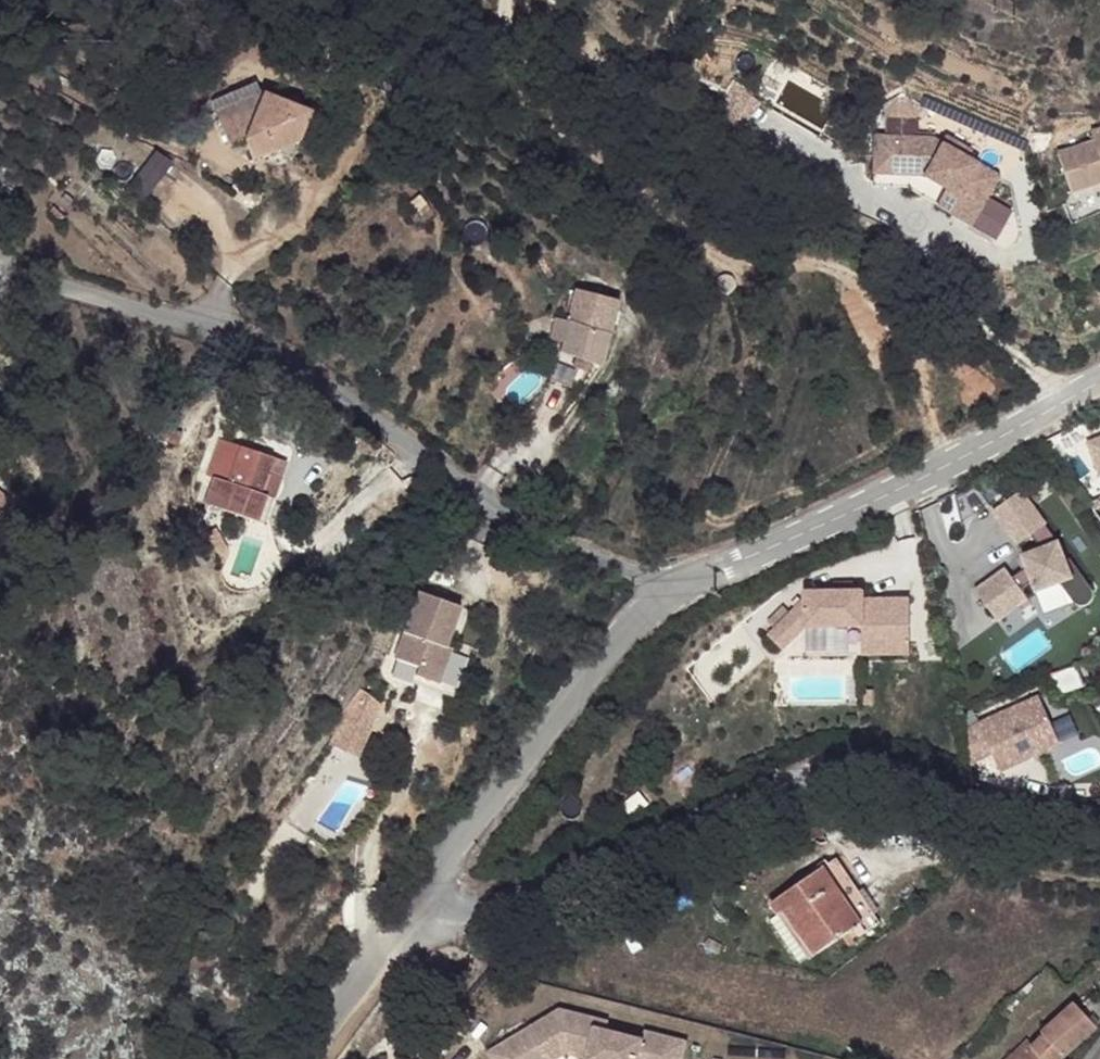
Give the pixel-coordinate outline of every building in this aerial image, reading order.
[(313,113),(264,93),(261,102),(218,121),(229,149),(244,142),(253,162),(274,154),(293,160),(313,113)] [(1073,192),(1099,183),(1099,128),(1096,130),(1099,140),(1061,153),(1073,192)] [(999,181),(934,144),(877,142),(875,191),(908,192),(971,229),(999,181)] [(153,192),(173,160),(157,150),(137,183),(153,192)] [(587,287),(575,323),(611,335),(608,348),(626,300),(587,287)] [(575,323),(567,321),(560,351),(604,366),(608,348),(611,335),(575,323)] [(555,356),(547,376),(565,382),(573,363),(555,356)] [(202,483),(212,487),(227,444),(217,440),(202,483)] [(228,441),(227,444),(212,487),(206,502),(257,519),(267,494),(275,497),(281,479),(270,475),(275,459),(228,441)] [(1004,512),(1028,546),(1042,537),(1051,551),(1032,558),(1036,568),(1022,579),(1015,569),(984,591),(1006,622),(1037,600),(1031,591),(1042,583),(1046,594),(1070,585),(1084,607),(1087,608),(1090,609),(1095,608),(1098,607),(1099,605),(1099,589),(1080,562),(1075,562),(1069,544),(1032,492),(1004,512)] [(1,511),(8,503),(0,495),(0,510),(1,511)] [(776,633),(790,647),(813,624),(870,625),(870,637),(918,638),(919,598),(872,598),(872,590),(814,589),(814,596),(776,633)] [(421,595),(396,660),(419,669),(416,676),(441,686),(453,651),(447,649),(462,610),(421,595)] [(918,638),(870,637),(870,654),(918,654),(918,638)] [(1082,664),(1057,672),(1065,694),(1090,685),(1082,664)] [(369,756),(383,698),(351,690),(337,748),(369,756)] [(1046,696),(971,728),(977,759),(999,749),(1007,767),(1065,742),(1046,696)] [(826,868),(853,910),(865,900),(837,859),(826,868)] [(772,906),(779,916),(785,913),(815,956),(854,928),(863,923),(853,910),(826,868),(772,906)] [(881,923),(865,900),(853,910),(863,923),(854,928),(861,937),(881,923)] [(785,913),(779,916),(809,959),(815,956),(785,913)] [(1032,1047),(1042,1058),(1062,1058),(1098,1028),(1076,1001),(1041,1030),(1045,1036),(1032,1047)] [(495,1058),(561,1058),(569,1054),(590,1058),(684,1058),(688,1043),(647,1032),(645,1042),(598,1030),(601,1021),(563,1012),(493,1054),(495,1058)] [(996,1041),(990,1048),(998,1054),(1003,1048),(996,1041)] [(1011,1058),(1042,1058),(1032,1047),(1029,1044),(1011,1058)]
